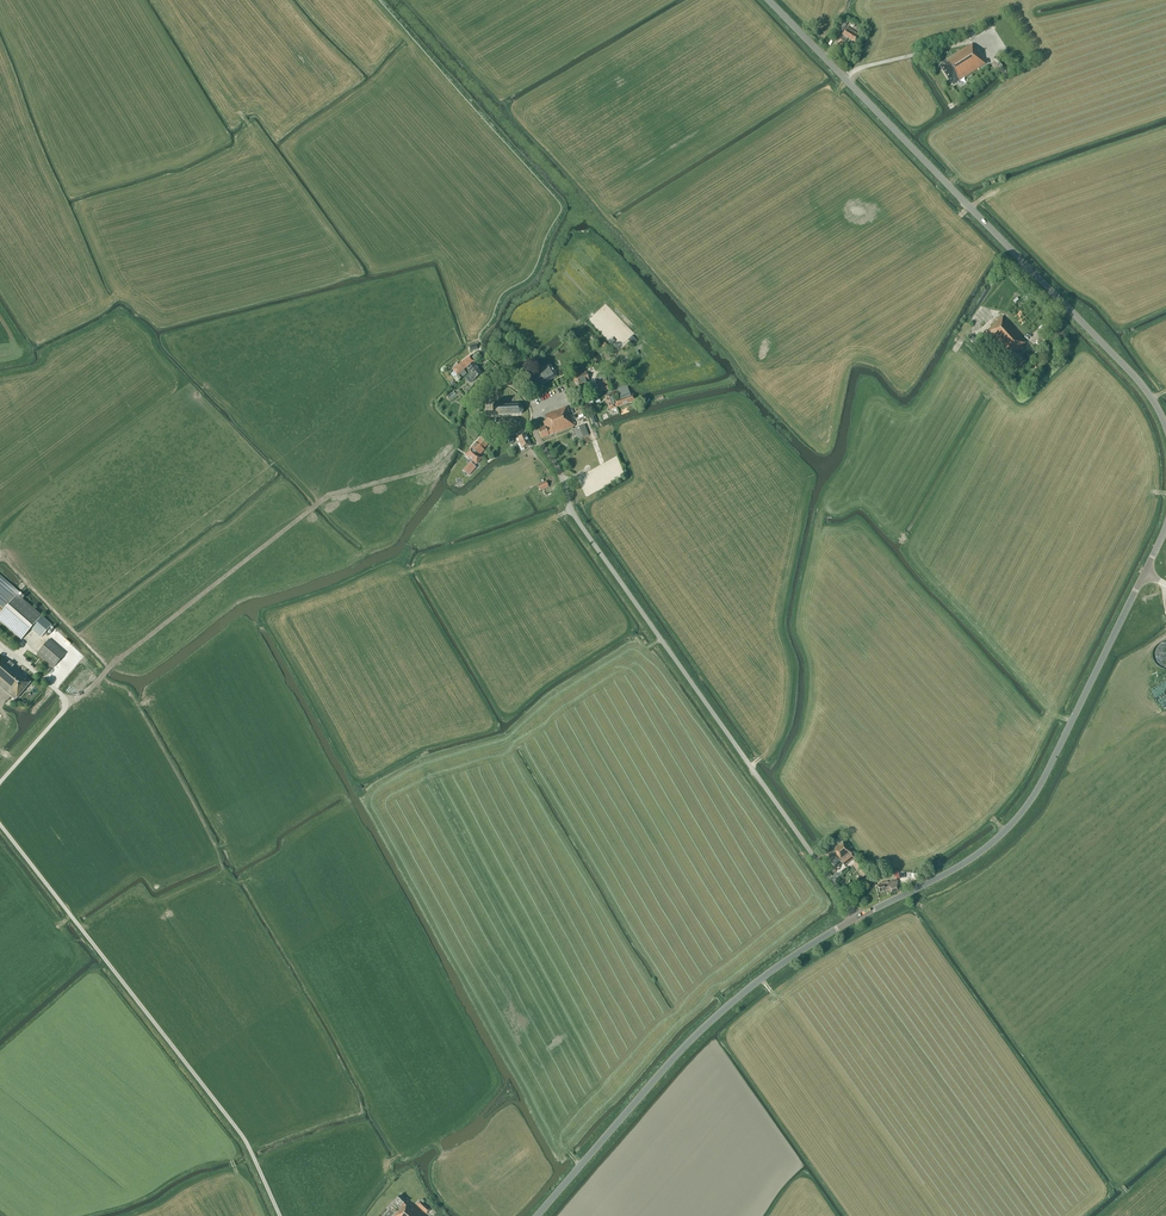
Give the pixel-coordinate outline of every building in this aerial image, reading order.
[(847,26),(841,22),(837,29),(842,32),(847,26)] [(855,43),(860,35),(847,27),(842,35),(855,43)] [(974,50),(971,45),(940,65),(953,85),(986,64),(976,49),(975,49),(974,50)] [(1022,346),(1027,342),(1003,316),(986,332),(1008,356),(1009,355),(1021,367),(1026,361),(1018,352),(1023,347),(1022,346)] [(634,345),(638,340),(634,336),(629,340),(634,345)] [(980,345),(972,336),(969,339),(977,348),(980,345)] [(605,341),(601,345),(607,351),(611,348),(605,341)] [(1051,342),(1048,344),(1056,353),(1058,351),(1051,342)] [(482,357),(478,353),(473,357),(476,362),(482,357)] [(461,363),(466,369),(474,362),(470,356),(461,363)] [(464,370),(466,369),(461,363),(453,370),(454,371),(451,374),(454,378),(460,373),(461,375),(458,377),(460,379),(467,374),(464,370)] [(466,379),(467,380),(470,378),(472,382),(476,379),(475,379),(482,374),(473,363),(467,368),(469,370),(468,371),(471,375),(466,379)] [(543,384),(557,377),(549,364),(536,371),(539,377),(538,377),(540,380),(540,379),(543,384)] [(586,381),(589,380),(587,373),(573,378),(578,391),(584,389),(583,387),(587,386),(586,381)] [(609,390),(608,384),(606,379),(598,382),(599,387),(598,387),(600,392),(609,390)] [(619,390),(621,399),(614,401),(616,408),(636,401),(633,394),(631,395),(629,390),(627,387),(619,390)] [(610,410),(616,408),(614,401),(611,395),(605,397),(610,410)] [(522,414),(523,411),(523,408),(521,406),(518,405),(492,406),(492,407),(491,407),(492,408),(486,409),(486,416),(492,415),(492,416),(493,416),(493,417),(518,415),(522,414)] [(574,425),(575,424),(575,423),(574,423),(567,407),(545,415),(547,421),(543,422),(545,427),(538,430),(542,439),(549,436),(555,433),(555,434),(575,426),(574,425)] [(577,439),(588,435),(585,425),(573,429),(577,439)] [(524,449),(530,446),(525,433),(517,437),(520,444),(518,444),(521,451),(525,450),(524,449)] [(489,443),(482,437),(476,444),(479,446),(483,449),(489,443)] [(483,449),(476,444),(472,449),(480,456),(484,450),(483,449)] [(472,449),(471,449),(466,455),(473,461),(464,472),(469,476),(476,468),(474,466),(476,464),(477,464),(482,458),(480,456),(472,449)] [(540,491),(548,487),(546,482),(538,485),(540,491)] [(17,596),(0,615),(0,621),(21,639),(31,628),(41,637),(43,635),(46,637),(48,635),(45,633),(51,626),(41,617),(17,596)] [(49,640),(37,654),(53,668),(65,654),(49,640)] [(25,653),(33,660),(37,655),(29,648),(25,653)] [(32,682),(26,677),(25,677),(20,673),(21,672),(0,655),(0,687),(15,701),(32,682)] [(852,854),(843,842),(837,847),(826,855),(831,861),(836,857),(837,859),(838,858),(841,862),(844,866),(854,858),(851,854),(852,854)] [(867,874),(859,862),(854,865),(863,877),(867,874)] [(881,885),(878,886),(879,893),(889,890),(890,894),(900,891),(898,880),(888,882),(887,881),(880,882),(881,885)] [(68,925),(78,938),(81,936),(70,923),(68,925)] [(412,1205),(411,1206),(400,1196),(395,1201),(402,1207),(395,1214),(396,1215),(394,1215),(424,1215),(412,1205)] [(426,1214),(430,1210),(421,1201),(417,1205),(426,1214)]
